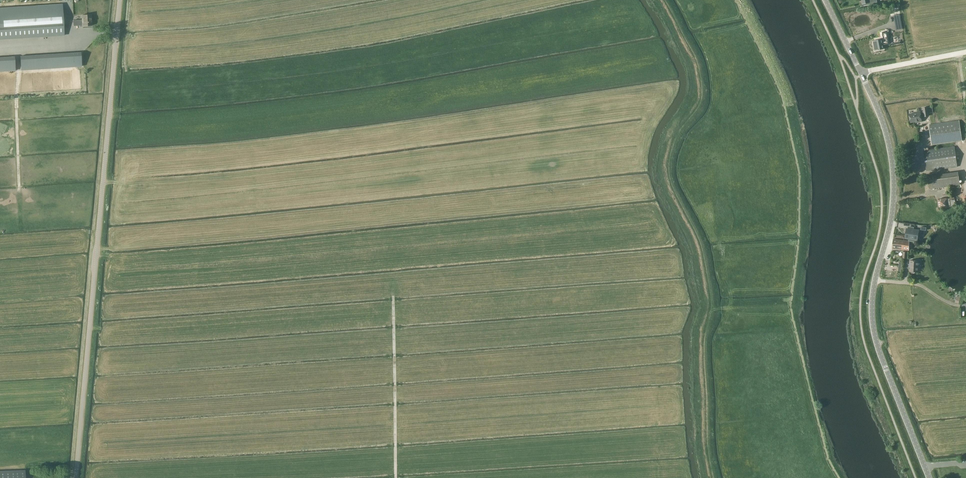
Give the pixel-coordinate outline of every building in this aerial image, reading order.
[(0,8),(0,39),(64,35),(62,4),(0,8)] [(73,20),(74,23),(74,26),(83,25),(83,26),(92,26),(91,15),(82,15),(82,20),(73,20)] [(875,51),(884,49),(883,45),(889,44),(886,31),(882,32),(884,39),(881,39),(874,41),(875,46),(874,46),(875,51)] [(81,52),(20,56),(21,70),(82,66),(81,52)] [(0,57),(0,72),(16,71),(15,56),(0,57)] [(924,111),(920,112),(920,111),(916,112),(916,113),(909,114),(909,115),(909,117),(910,118),(911,122),(917,121),(918,122),(922,122),(921,117),(928,116),(927,107),(923,108),(924,111)] [(932,144),(956,141),(962,140),(959,121),(929,125),(932,144)] [(923,151),(927,171),(958,167),(955,147),(923,151)] [(929,189),(945,187),(956,185),(961,184),(959,171),(956,172),(943,174),(927,176),(929,189)] [(955,197),(947,198),(948,207),(956,206),(955,197)] [(947,198),(938,199),(939,208),(948,207),(947,198)] [(907,229),(905,238),(909,239),(909,241),(908,241),(909,241),(917,242),(918,231),(907,229)] [(908,241),(904,240),(893,239),(892,249),(909,250),(909,241),(908,241)] [(910,260),(909,265),(910,265),(910,272),(918,272),(919,265),(918,265),(918,261),(910,260)]
